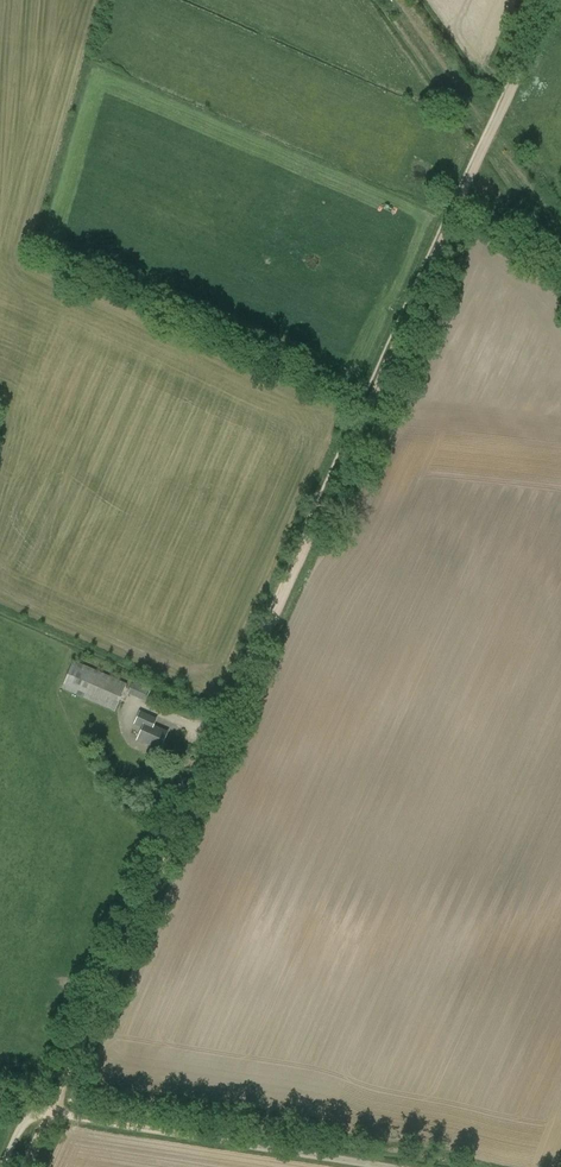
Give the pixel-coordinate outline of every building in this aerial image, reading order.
[(127,683),(73,660),(62,688),(115,711),(127,683)] [(134,680),(127,693),(145,701),(151,687),(134,680)] [(155,719),(140,712),(135,723),(143,727),(137,740),(159,750),(167,732),(152,726),(155,719)]
